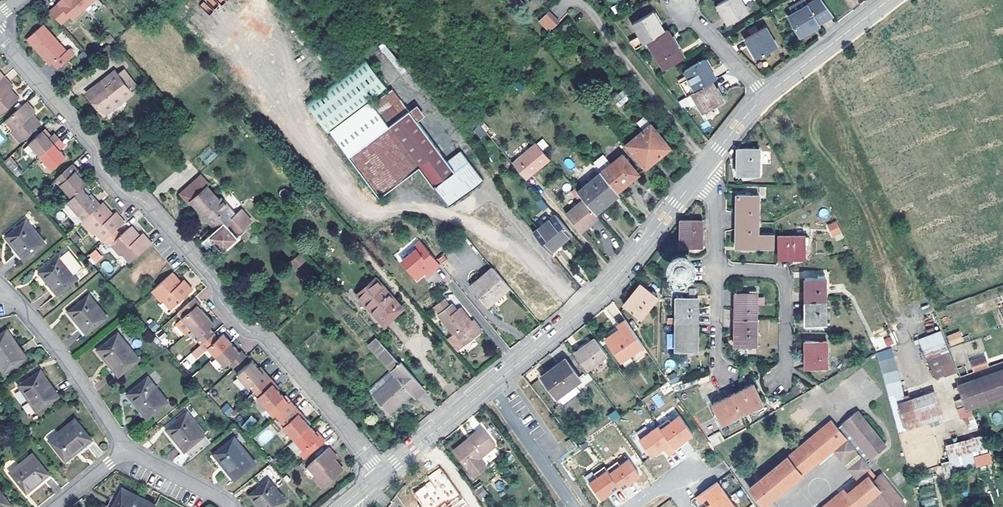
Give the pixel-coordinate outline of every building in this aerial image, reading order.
[(57,3),(58,4),(50,11),(62,25),(70,17),(73,20),(95,0),(60,0),(57,3)] [(208,15),(226,0),(204,0),(199,4),(208,15)] [(716,4),(727,24),(747,12),(740,0),(723,0),(716,4)] [(821,0),(815,0),(787,16),(799,36),(819,25),(817,23),(832,14),(821,0)] [(807,4),(804,0),(803,0),(790,7),(792,12),(807,4)] [(549,33),(560,22),(549,11),(538,22),(549,33)] [(638,34),(628,40),(634,48),(646,41),(663,32),(652,11),(632,23),(638,34)] [(567,19),(556,30),(554,32),(558,37),(571,24),(567,19)] [(40,47),(53,63),(59,69),(75,55),(69,49),(67,51),(43,25),(27,39),(37,50),(40,47)] [(751,35),(758,31),(755,26),(748,30),(751,35)] [(751,35),(744,39),(755,58),(776,46),(765,27),(758,31),(751,35)] [(663,32),(646,41),(663,70),(683,58),(666,29),(663,32)] [(51,65),(53,63),(40,47),(37,50),(51,65)] [(684,70),(686,73),(688,77),(679,82),(686,95),(710,82),(714,79),(704,59),(684,70)] [(123,72),(117,76),(124,86),(130,81),(123,72)] [(122,100),(124,102),(124,103),(132,97),(129,93),(135,89),(130,81),(124,86),(117,76),(115,73),(107,79),(109,83),(100,89),(98,86),(89,92),(104,113),(122,100)] [(688,77),(686,73),(677,78),(679,82),(688,77)] [(0,80),(0,114),(18,99),(11,91),(9,94),(6,91),(9,89),(14,84),(6,75),(0,80)] [(418,166),(447,205),(481,180),(460,151),(446,161),(408,109),(407,110),(383,77),(362,91),(365,94),(324,124),(379,197),(418,166)] [(109,83),(107,79),(98,86),(100,89),(109,83)] [(710,82),(686,95),(691,104),(695,102),(702,113),(722,101),(710,82)] [(633,99),(624,88),(613,97),(621,108),(633,99)] [(103,118),(124,102),(122,100),(104,113),(89,92),(85,95),(103,118)] [(6,123),(28,107),(25,103),(3,121),(6,123)] [(34,112),(28,107),(6,123),(11,130),(9,132),(18,142),(19,142),(40,124),(34,117),(31,119),(28,117),(32,114),(34,112)] [(642,130),(625,145),(644,168),(669,148),(643,116),(635,122),(642,130)] [(486,131),(480,123),(473,131),(479,138),(486,131)] [(37,157),(56,141),(50,135),(45,139),(39,132),(25,144),(37,157)] [(537,143),(542,150),(549,146),(543,138),(537,143)] [(61,147),(56,141),(37,157),(49,171),(63,159),(56,152),(61,147)] [(511,162),(523,177),(538,165),(540,166),(549,159),(535,142),(511,162)] [(198,156),(207,165),(218,155),(209,146),(198,156)] [(758,149),(736,149),(735,175),(757,176),(758,149)] [(599,172),(616,192),(638,174),(622,154),(599,172)] [(599,171),(609,163),(603,155),(592,162),(599,171)] [(10,157),(4,162),(16,177),(22,172),(10,157)] [(79,188),(83,184),(77,178),(72,172),(74,170),(69,165),(53,180),(68,197),(79,188)] [(525,179),(540,166),(538,165),(523,177),(525,179)] [(582,199),(594,213),(618,194),(616,192),(599,172),(576,191),(582,199)] [(204,213),(219,230),(216,233),(212,236),(223,248),(235,238),(234,235),(251,220),(242,209),(236,215),(217,194),(215,196),(207,187),(189,202),(197,210),(195,212),(199,217),(201,215),(204,213)] [(90,201),(85,195),(79,188),(68,197),(64,201),(80,220),(97,204),(92,199),(90,201)] [(757,195),(735,195),(735,222),(757,222),(757,195)] [(542,199),(536,202),(540,211),(547,208),(542,199)] [(594,213),(582,199),(564,213),(581,233),(590,225),(588,222),(596,216),(594,213)] [(106,213),(108,212),(100,202),(97,204),(80,220),(79,221),(91,233),(93,232),(101,241),(122,222),(113,212),(111,214),(108,216),(106,213)] [(204,213),(201,215),(216,233),(219,230),(204,213)] [(554,214),(532,232),(553,257),(565,248),(561,243),(571,235),(554,214)] [(592,226),(599,220),(596,216),(588,222),(590,225),(592,226)] [(42,243),(24,220),(5,237),(14,248),(23,259),(42,243)] [(701,221),(679,221),(679,247),(701,247),(701,221)] [(757,222),(735,222),(734,248),(773,248),(773,222),(757,222)] [(840,231),(836,222),(828,226),(832,235),(840,231)] [(121,253),(129,262),(150,243),(141,233),(138,236),(136,238),(133,235),(135,233),(129,227),(110,243),(119,254),(121,253)] [(803,237),(777,237),(777,259),(804,259),(803,237)] [(434,260),(419,242),(412,247),(414,250),(399,262),(414,280),(422,273),(429,267),(431,270),(438,264),(434,260)] [(23,259),(14,248),(10,251),(19,262),(23,259)] [(39,271),(48,283),(57,294),(76,278),(73,273),(82,266),(69,249),(60,256),(59,255),(39,271)] [(96,249),(88,255),(95,264),(103,258),(96,249)] [(300,254),(289,262),(295,270),(306,262),(300,254)] [(688,268),(688,266),(688,264),(687,263),(686,261),(685,260),(683,259),(681,259),(679,259),(677,259),(676,260),(674,262),(673,263),(673,265),(673,267),(673,269),(674,271),(676,272),(677,273),(679,274),(681,274),(683,273),(684,273),(686,271),(687,270),(688,268)] [(108,261),(102,264),(106,273),(112,271),(108,261)] [(425,276),(431,270),(429,267),(422,273),(425,276)] [(509,287),(492,267),(469,287),(485,307),(509,287)] [(179,281),(177,283),(175,285),(172,282),(175,280),(169,274),(150,291),(159,301),(161,299),(169,308),(188,291),(179,281)] [(375,277),(355,294),(383,325),(402,308),(375,277)] [(804,301),(825,301),(824,278),(804,278),(804,301)] [(57,294),(48,283),(44,286),(53,297),(57,294)] [(626,307),(637,317),(640,319),(657,299),(640,284),(623,305),(626,307)] [(756,294),(735,294),(734,320),(755,320),(756,294)] [(68,311),(77,322),(86,333),(106,317),(88,295),(68,311)] [(453,334),(446,339),(456,351),(463,346),(480,333),(471,321),(459,306),(456,309),(451,303),(449,304),(443,297),(434,304),(440,312),(437,314),(453,334)] [(697,299),(675,298),(675,325),(697,325),(697,299)] [(178,319),(188,330),(203,317),(194,306),(196,304),(191,299),(178,311),(174,315),(178,319)] [(825,301),(804,301),(804,323),(825,323),(825,301)] [(634,321),(637,317),(626,307),(620,314),(624,319),(637,338),(643,333),(634,321)] [(193,340),(197,346),(211,334),(206,328),(210,324),(203,317),(188,330),(195,339),(193,340)] [(642,346),(637,338),(624,319),(617,324),(620,329),(605,339),(620,360),(642,346)] [(473,320),(471,321),(480,333),(482,331),(473,320)] [(755,320),(734,320),(733,345),(755,345),(755,320)] [(86,333),(77,322),(73,326),(82,336),(86,333)] [(620,329),(617,324),(602,335),(605,339),(620,329)] [(697,325),(675,325),(674,350),(696,351),(697,325)] [(0,333),(0,367),(3,372),(25,357),(6,329),(0,333)] [(950,346),(963,341),(959,331),(946,335),(950,346)] [(97,349),(110,365),(118,376),(138,359),(117,333),(97,349)] [(204,349),(211,357),(227,344),(220,335),(216,339),(211,334),(197,346),(202,351),(204,349)] [(890,337),(882,340),(884,349),(893,345),(890,337)] [(606,355),(594,338),(572,353),(586,371),(606,355)] [(378,358),(386,350),(379,341),(370,349),(378,358)] [(825,341),(804,341),(804,368),(826,368),(825,341)] [(225,364),(230,369),(243,358),(238,352),(236,354),(227,344),(211,357),(221,368),(225,364)] [(947,349),(926,358),(935,380),(956,372),(947,349)] [(386,350),(378,358),(390,371),(398,363),(386,350)] [(572,353),(572,352),(540,376),(556,398),(588,374),(586,371),(572,353)] [(984,357),(966,363),(969,372),(987,365),(984,357)] [(256,369),(250,362),(234,375),(250,393),(267,377),(263,373),(261,375),(256,369)] [(398,363),(390,371),(369,389),(373,393),(372,394),(387,412),(410,393),(409,392),(418,384),(399,362),(398,363)] [(114,379),(118,376),(110,365),(105,369),(114,379)] [(962,383),(952,387),(959,408),(965,406),(966,409),(1002,396),(1002,369),(962,383)] [(57,396),(40,370),(18,384),(37,411),(57,396)] [(674,372),(667,377),(672,385),(679,380),(674,372)] [(147,377),(127,393),(139,407),(147,418),(167,402),(147,377)] [(281,397),(274,390),(270,384),(272,383),(267,377),(250,393),(265,411),(281,397)] [(732,393),(741,413),(762,402),(752,383),(732,393)] [(409,392),(410,393),(414,398),(424,390),(418,384),(409,392)] [(934,389),(899,402),(908,428),(943,416),(934,389)] [(658,408),(664,404),(658,393),(652,397),(658,408)] [(732,393),(712,404),(721,423),(741,413),(732,393)] [(896,394),(889,397),(898,432),(908,428),(899,402),(896,394)] [(228,403),(221,408),(227,417),(234,412),(228,403)] [(292,439),(308,425),(297,413),(299,411),(294,406),(278,420),(283,425),(281,427),(292,439)] [(143,421),(147,418),(139,407),(134,411),(143,421)] [(619,416),(615,410),(607,415),(611,422),(619,416)] [(971,418),(970,411),(958,412),(959,419),(971,418)] [(166,428),(176,440),(184,451),(205,435),(187,412),(166,428)] [(865,463),(868,459),(885,446),(857,413),(837,429),(831,421),(823,427),(838,445),(845,439),(865,463)] [(248,432),(257,420),(250,415),(242,427),(248,432)] [(668,419),(657,426),(675,450),(683,444),(682,442),(685,439),(692,434),(678,416),(670,422),(668,419)] [(65,460),(81,447),(91,439),(75,418),(49,440),(65,460)] [(261,444),(277,431),(270,424),(255,437),(261,444)] [(299,452),(304,457),(324,439),(319,434),(317,435),(308,425),(292,439),(302,449),(299,452)] [(675,451),(675,450),(657,426),(638,440),(650,456),(658,450),(657,449),(661,446),(662,448),(668,456),(675,451)] [(478,459),(490,450),(495,445),(481,427),(453,450),(474,477),(485,468),(484,467),(478,459)] [(818,461),(832,450),(838,445),(823,427),(803,444),(818,461)] [(712,447),(724,441),(719,431),(707,437),(712,447)] [(213,453),(225,469),(234,479),(255,463),(233,436),(213,453)] [(91,439),(81,447),(84,451),(95,444),(91,439)] [(880,473),(868,459),(865,463),(845,439),(838,445),(832,450),(857,479),(865,472),(872,480),(880,473)] [(184,451),(176,440),(172,443),(181,454),(184,451)] [(763,506),(818,461),(803,444),(749,488),(763,506)] [(327,447),(307,464),(315,473),(313,474),(323,485),(342,468),(336,461),(334,463),(331,460),(334,458),(335,456),(327,447)] [(496,457),(490,450),(478,459),(484,467),(496,457)] [(975,466),(991,462),(989,451),(974,455),(975,466)] [(26,491),(38,482),(49,473),(32,453),(10,471),(26,491)] [(617,462),(606,469),(618,486),(620,489),(627,484),(626,483),(639,474),(628,459),(619,465),(617,462)] [(596,477),(589,483),(600,498),(618,486),(606,469),(604,466),(593,474),(596,477)] [(977,474),(974,466),(953,474),(955,481),(977,474)] [(462,498),(441,467),(429,475),(432,479),(415,491),(423,503),(420,505),(422,506),(444,506),(447,505),(448,506),(462,498)] [(230,482),(234,479),(225,469),(221,472),(230,482)] [(880,473),(872,480),(865,472),(857,479),(822,506),(859,506),(871,497),(879,506),(899,506),(904,503),(880,473)] [(49,473),(38,482),(41,486),(52,478),(49,473)] [(248,495),(258,506),(279,506),(286,501),(268,478),(248,495)] [(695,498),(700,505),(704,502),(708,506),(718,506),(729,499),(716,482),(695,498)] [(122,488),(111,496),(105,506),(111,506),(122,488)] [(122,488),(111,506),(154,506),(155,506),(122,488)] [(485,488),(476,489),(478,497),(486,496),(485,488)] [(0,491),(0,506),(6,506),(10,504),(0,491)]
